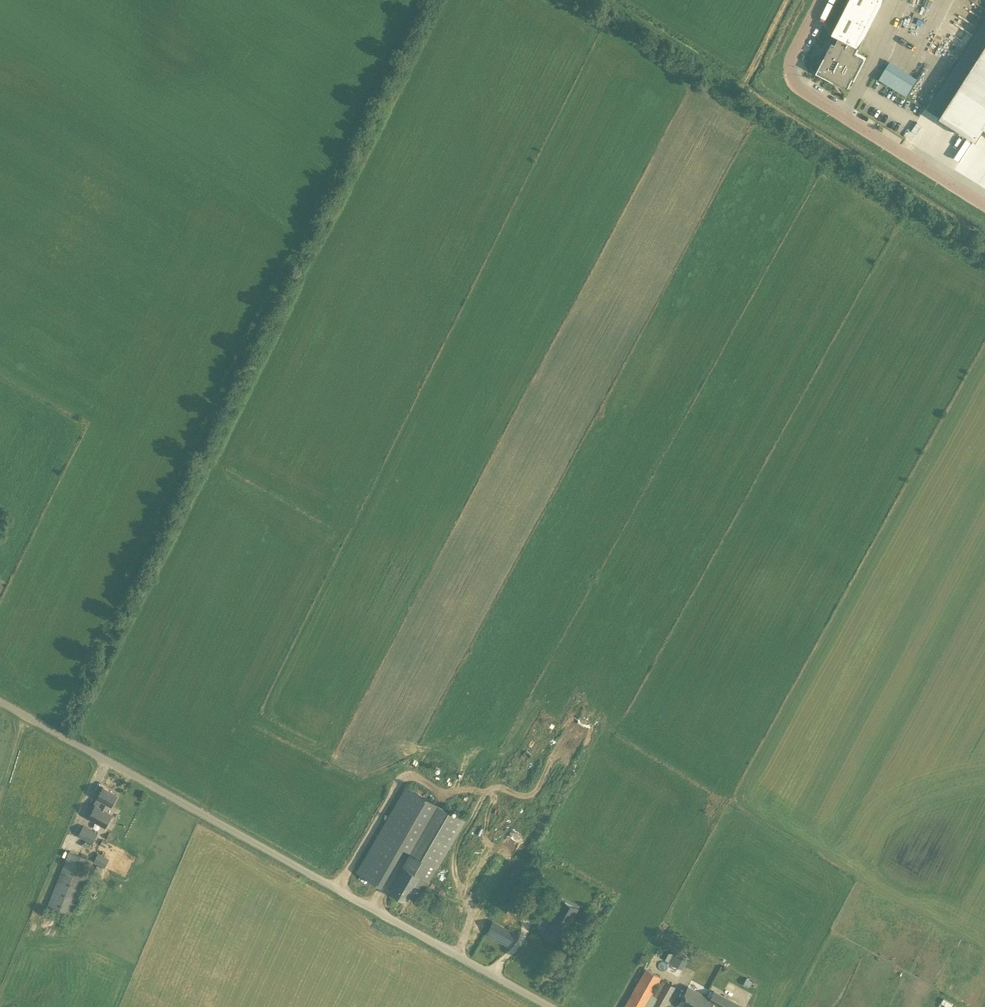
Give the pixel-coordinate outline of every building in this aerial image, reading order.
[(831,33),(838,36),(834,43),(831,41),(826,50),(823,49),(823,50),(827,52),(817,71),(834,79),(833,81),(833,80),(833,81),(839,84),(848,89),(848,88),(846,87),(851,77),(853,78),(863,58),(854,53),(857,46),(858,46),(882,0),(848,0),(831,33)] [(889,60),(877,78),(905,96),(916,78),(889,60)] [(562,734),(553,755),(565,761),(575,740),(562,734)] [(103,787),(98,798),(94,804),(96,805),(89,817),(106,827),(113,814),(108,811),(117,795),(103,787)] [(402,846),(412,852),(390,892),(406,901),(412,891),(421,896),(437,866),(438,867),(464,819),(409,789),(374,851),(362,874),(381,885),(402,846)] [(78,835),(92,844),(98,834),(84,825),(78,835)] [(92,860),(69,851),(48,905),(71,914),(92,860)] [(98,854),(94,861),(104,867),(108,860),(98,854)] [(553,915),(546,929),(560,937),(576,908),(562,900),(558,907),(553,905),(549,913),(553,915)] [(509,945),(515,934),(493,922),(487,933),(509,945)] [(670,962),(683,969),(689,958),(676,951),(674,954),(673,953),(669,961),(670,962)] [(661,977),(645,968),(623,1006),(645,1006),(661,977)] [(676,986),(663,978),(647,1006),(664,1006),(676,986)] [(706,996),(688,987),(679,1004),(685,1006),(720,1006),(739,1006),(741,1004),(714,990),(713,991),(710,989),(706,996)]
